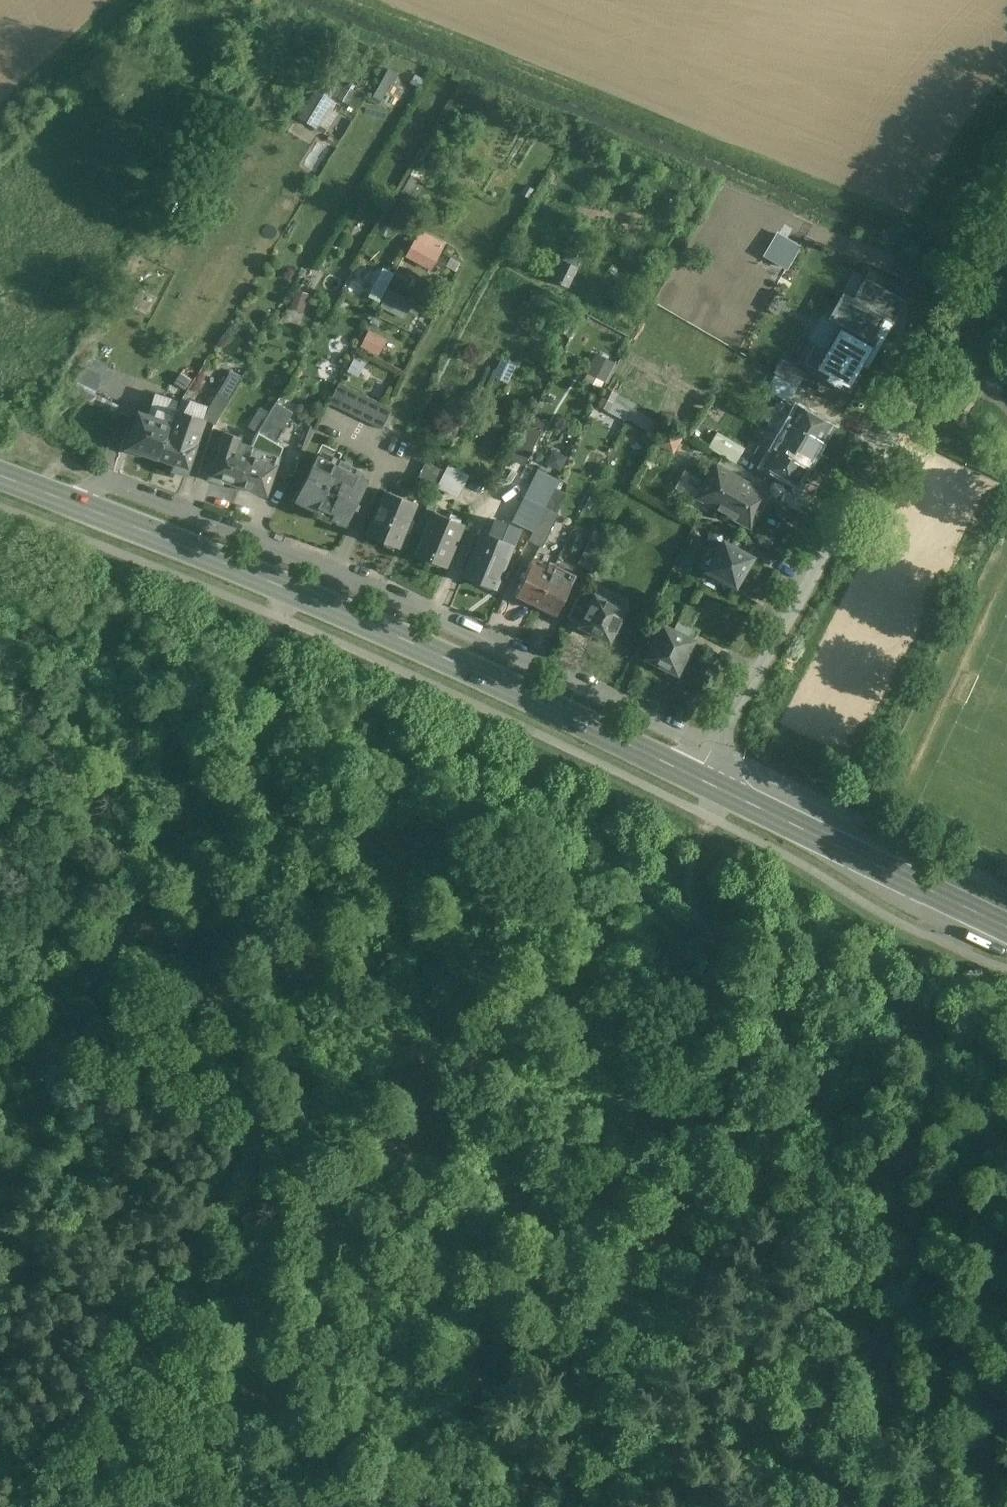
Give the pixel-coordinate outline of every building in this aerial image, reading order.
[(381,79),(369,98),(380,104),(391,85),(381,79)] [(323,131),(341,104),(316,88),(298,115),(323,131)] [(446,243),(419,228),(404,254),(431,270),(446,243)] [(774,229),(761,251),(787,266),(804,237),(790,229),(786,236),(774,229)] [(579,267),(563,260),(554,281),(570,288),(579,267)] [(588,271),(579,267),(570,288),(579,292),(588,271)] [(865,279),(853,301),(887,320),(894,324),(907,302),(903,300),(904,297),(895,292),(893,295),(865,279)] [(405,317),(413,299),(390,288),(381,306),(405,317)] [(304,312),(310,293),(297,289),(291,307),(304,312)] [(853,301),(845,296),(832,319),(839,322),(875,342),(887,320),(853,301)] [(839,322),(832,319),(823,314),(807,341),(815,346),(806,363),(814,368),(828,342),(839,322)] [(875,342),(839,322),(828,342),(814,368),(831,378),(828,383),(841,390),(844,386),(855,392),(878,350),(872,347),(875,342)] [(367,329),(361,346),(382,353),(388,335),(367,329)] [(587,374),(610,380),(616,359),(594,352),(587,374)] [(92,356),(80,384),(97,392),(110,364),(92,356)] [(242,380),(231,373),(218,395),(229,402),(242,380)] [(795,389),(775,377),(767,389),(788,402),(795,389)] [(393,409),(340,383),(330,404),(383,430),(393,409)] [(618,394),(605,386),(596,405),(610,411),(618,394)] [(802,389),(795,401),(815,413),(822,401),(802,389)] [(229,402),(218,395),(205,417),(216,424),(229,402)] [(184,411),(178,409),(175,416),(161,459),(175,464),(173,470),(188,475),(207,420),(204,418),(208,406),(191,400),(184,411)] [(295,413),(278,403),(261,433),(277,443),(295,413)] [(830,426),(797,407),(780,436),(813,455),(830,426)] [(156,417),(141,412),(138,419),(132,417),(127,433),(133,434),(128,448),(130,449),(129,452),(131,454),(132,455),(134,456),(136,457),(139,458),(143,457),(144,453),(161,459),(175,416),(159,410),(156,417)] [(532,414),(510,458),(524,465),(546,422),(532,414)] [(682,438),(666,430),(658,446),(674,454),(682,438)] [(240,437),(225,431),(209,478),(223,483),(224,481),(240,486),(253,448),(238,443),(240,437)] [(719,433),(711,447),(736,462),(744,448),(719,433)] [(813,455),(780,436),(763,465),(796,484),(813,455)] [(279,457),(253,448),(240,486),(267,495),(279,457)] [(547,464),(563,470),(568,454),(553,449),(547,464)] [(338,465),(318,455),(296,502),(345,527),(368,480),(349,470),(352,463),(347,460),(346,462),(340,460),(338,465)] [(769,495),(718,465),(699,498),(751,527),(769,495)] [(563,511),(566,492),(552,489),(549,508),(563,511)] [(416,503),(385,491),(368,534),(399,547),(416,503)] [(546,509),(526,499),(511,530),(530,540),(546,509)] [(546,509),(530,540),(544,547),(560,515),(546,509)] [(464,525),(433,513),(417,554),(447,566),(464,525)] [(482,534),(465,573),(497,587),(513,548),(482,534)] [(756,548),(740,539),(735,548),(751,557),(756,548)] [(603,547),(590,541),(579,564),(591,570),(603,547)] [(735,548),(724,542),(707,571),(735,587),(752,558),(735,548)] [(535,556),(517,595),(536,605),(552,573),(555,566),(535,556)] [(576,576),(555,566),(552,573),(572,583),(576,576)] [(572,583),(552,573),(536,605),(557,614),(572,583)] [(583,589),(568,619),(580,625),(595,595),(583,589)] [(625,610),(595,595),(580,625),(579,627),(610,642),(625,610)] [(699,630),(684,623),(679,632),(678,633),(694,641),(699,630)] [(679,632),(663,624),(646,660),(668,670),(668,671),(678,676),(683,666),(682,665),(694,641),(678,633),(679,632)]
